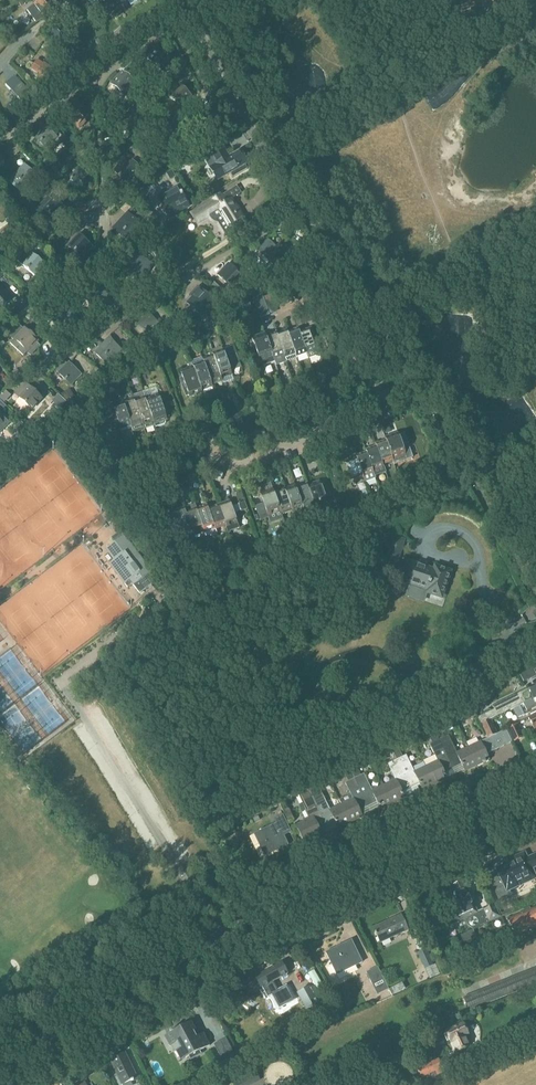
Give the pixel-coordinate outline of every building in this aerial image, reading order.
[(30,8),(29,11),(37,22),(39,22),(59,8),(58,5),(59,5),(56,0),(41,0),(30,8)] [(87,1),(92,10),(99,5),(105,13),(117,5),(114,0),(88,0),(87,1)] [(475,5),(472,0),(452,0),(460,14),(475,5)] [(482,27),(486,25),(482,17),(478,20),(482,27)] [(133,38),(125,26),(115,33),(123,45),(133,38)] [(53,39),(52,40),(67,62),(76,56),(61,34),(59,34),(57,31),(51,35),(53,39)] [(102,38),(97,41),(104,52),(109,49),(102,38)] [(161,51),(160,52),(156,48),(147,58),(163,73),(168,77),(177,67),(172,63),(173,63),(161,51)] [(55,84),(61,74),(39,59),(32,69),(55,84)] [(137,95),(141,90),(138,87),(139,85),(125,72),(112,85),(127,99),(133,92),(137,95)] [(67,83),(72,79),(68,75),(63,79),(67,83)] [(22,102),(32,93),(15,76),(5,85),(22,102)] [(157,78),(148,84),(153,91),(162,86),(157,78)] [(142,90),(145,95),(152,91),(147,84),(144,86),(145,87),(142,90)] [(184,109),(195,97),(180,84),(169,96),(184,109)] [(146,107),(150,102),(144,96),(140,101),(146,107)] [(79,130),(87,123),(84,120),(89,114),(86,111),(74,100),(64,111),(61,114),(79,130)] [(115,122),(125,118),(121,110),(112,114),(115,122)] [(195,117),(194,115),(188,116),(189,119),(187,119),(190,129),(200,126),(197,116),(195,117)] [(58,141),(62,136),(54,129),(50,133),(43,127),(39,124),(29,134),(33,138),(29,142),(42,153),(45,148),(46,149),(55,139),(58,141)] [(180,131),(175,126),(170,132),(171,133),(166,138),(183,153),(194,142),(181,130),(180,131)] [(75,139),(79,135),(72,129),(68,133),(75,139)] [(84,140),(79,135),(75,139),(80,144),(84,140)] [(70,145),(74,141),(69,136),(65,140),(70,145)] [(140,150),(144,145),(139,141),(135,146),(140,150)] [(129,146),(126,151),(134,156),(137,150),(129,146)] [(160,162),(163,156),(156,151),(152,157),(160,162)] [(227,181),(246,170),(243,166),(246,164),(239,152),(213,167),(220,179),(224,177),(227,181)] [(59,172),(68,163),(61,157),(53,167),(59,172)] [(113,170),(126,181),(131,175),(137,180),(145,171),(133,160),(129,164),(123,159),(113,170)] [(24,190),(39,174),(25,162),(11,178),(24,190)] [(78,185),(88,175),(75,163),(65,174),(78,185)] [(46,171),(52,177),(55,173),(49,168),(46,171)] [(172,171),(167,173),(170,180),(175,177),(172,171)] [(58,183),(54,179),(48,185),(52,189),(58,183)] [(209,197),(221,190),(218,185),(206,192),(209,197)] [(173,216),(187,208),(176,188),(161,196),(173,216)] [(226,202),(222,195),(190,215),(197,225),(210,216),(211,217),(213,218),(214,219),(216,219),(217,219),(219,218),(220,218),(221,217),(224,220),(218,224),(225,235),(222,237),(226,242),(234,237),(232,233),(246,224),(231,200),(226,202)] [(45,219),(48,216),(55,221),(66,210),(53,200),(49,196),(35,210),(45,219)] [(145,221),(146,219),(148,217),(151,214),(144,207),(137,214),(136,216),(143,222),(145,221)] [(126,214),(112,229),(125,241),(138,226),(126,214)] [(16,238),(8,228),(0,234),(0,236),(6,245),(16,238)] [(83,258),(95,245),(81,232),(69,245),(83,258)] [(35,248),(39,243),(30,235),(26,240),(35,248)] [(269,262),(279,251),(267,240),(257,251),(269,262)] [(54,256),(57,252),(51,247),(47,250),(54,256)] [(291,264),(304,255),(300,250),(288,259),(290,263),(291,264)] [(37,275),(47,263),(35,252),(24,264),(37,275)] [(129,274),(140,281),(151,264),(134,253),(128,262),(134,265),(129,274)] [(277,270),(282,265),(275,258),(270,263),(277,270)] [(249,278),(255,271),(247,264),(241,270),(249,278)] [(230,287),(241,276),(228,265),(218,275),(230,287)] [(86,294),(90,307),(109,302),(104,282),(94,285),(96,291),(86,294)] [(11,301),(0,287),(0,310),(11,301)] [(201,319),(203,317),(215,304),(197,288),(189,297),(191,298),(185,305),(201,319)] [(239,316),(252,312),(248,299),(235,303),(239,316)] [(152,335),(161,326),(148,315),(140,324),(152,335)] [(205,333),(215,330),(210,316),(202,318),(205,325),(203,326),(205,333)] [(305,316),(295,319),(298,327),(307,324),(305,316)] [(215,327),(222,324),(220,318),(213,321),(215,327)] [(24,329),(21,326),(11,336),(15,339),(12,343),(25,355),(29,352),(33,355),(42,345),(39,342),(41,340),(26,326),(24,329)] [(197,338),(205,335),(202,327),(193,330),(197,338)] [(298,330),(306,352),(308,359),(319,355),(310,328),(299,332),(298,330)] [(306,352),(298,330),(288,334),(287,331),(287,332),(295,356),(306,352)] [(295,356),(287,332),(277,335),(276,333),(284,355),(286,362),(296,359),(295,356)] [(184,342),(194,338),(192,333),(182,337),(184,342)] [(286,362),(284,357),(284,355),(276,333),(266,337),(265,334),(264,335),(272,356),(274,362),(275,365),(286,362)] [(263,365),(274,362),(272,356),(264,335),(254,338),(263,365)] [(118,365),(124,359),(119,354),(123,349),(110,337),(95,352),(109,365),(113,360),(118,365)] [(144,351),(137,344),(130,351),(137,358),(144,351)] [(230,371),(240,367),(233,346),(222,350),(230,371)] [(220,377),(231,373),(230,371),(222,350),(223,352),(213,356),(220,377)] [(146,368),(159,362),(155,351),(142,358),(146,368)] [(211,383),(221,379),(220,377),(213,356),(212,356),(213,358),(203,361),(211,383)] [(69,363),(65,359),(56,369),(73,385),(84,374),(70,361),(69,363)] [(211,385),(211,383),(203,361),(202,362),(203,364),(193,367),(201,389),(211,385)] [(133,366),(126,369),(130,378),(137,375),(133,366)] [(190,395),(202,391),(201,389),(193,367),(193,368),(193,370),(183,373),(190,395)] [(94,385),(103,376),(95,368),(86,377),(94,385)] [(106,386),(113,383),(110,377),(104,380),(106,386)] [(34,410),(45,399),(26,382),(15,393),(34,410)] [(71,391),(62,396),(65,401),(74,396),(71,391)] [(165,418),(157,397),(146,401),(146,399),(145,399),(153,420),(153,422),(165,418)] [(77,403),(73,398),(67,402),(71,407),(77,403)] [(153,420),(145,399),(135,402),(134,400),(141,422),(142,424),(153,420)] [(141,422),(134,400),(124,404),(123,402),(130,423),(131,425),(141,422)] [(130,423),(123,402),(113,406),(112,403),(111,404),(119,425),(120,427),(130,423)] [(109,429),(119,425),(111,404),(101,407),(109,429)] [(238,427),(244,425),(241,417),(235,418),(238,427)] [(228,428),(234,425),(232,419),(225,421),(228,428)] [(353,433),(358,431),(355,423),(350,425),(353,433)] [(386,435),(392,432),(388,423),(382,426),(386,435)] [(395,465),(405,461),(396,434),(385,438),(394,462),(395,465)] [(383,465),(394,462),(385,438),(384,439),(384,441),(376,444),(383,465)] [(375,476),(386,472),(383,465),(376,444),(374,444),(374,446),(366,450),(375,476)] [(376,478),(375,476),(366,450),(364,450),(365,452),(356,455),(364,480),(365,482),(376,478)] [(353,484),(364,480),(356,455),(354,456),(355,458),(345,462),(353,484)] [(122,460),(118,463),(124,473),(129,470),(122,460)] [(278,472),(285,469),(283,464),(276,466),(278,472)] [(340,477),(336,466),(331,468),(334,479),(340,477)] [(280,511),(274,492),(271,483),(266,485),(268,492),(262,494),(264,500),(263,501),(264,506),(266,505),(270,515),(280,511)] [(315,508),(326,504),(318,483),(308,487),(314,506),(315,508)] [(314,506),(308,487),(307,485),(296,489),(304,510),(314,506)] [(294,517),(305,513),(304,510),(296,487),(285,491),(292,512),(294,517)] [(284,515),(292,512),(285,491),(284,488),(274,492),(280,511),(281,513),(283,513),(284,515)] [(148,506),(157,500),(149,489),(140,495),(148,506)] [(403,491),(396,494),(399,500),(406,497),(403,491)] [(394,497),(386,500),(389,508),(398,505),(394,497)] [(237,513),(247,510),(245,502),(235,505),(237,513)] [(239,526),(230,503),(220,507),(219,505),(218,505),(227,528),(227,530),(239,526)] [(378,511),(385,509),(383,503),(376,505),(378,511)] [(227,528),(218,505),(208,508),(208,506),(207,507),(215,529),(216,531),(227,528)] [(157,507),(152,511),(157,518),(162,514),(157,507)] [(215,529),(207,507),(197,510),(196,508),(204,530),(204,532),(215,529)] [(204,530),(196,508),(186,512),(185,510),(184,510),(192,531),(193,533),(204,530)] [(181,534),(192,531),(184,510),(174,513),(181,534)] [(337,517),(342,529),(349,527),(345,514),(337,517)] [(360,517),(356,519),(351,521),(353,527),(358,525),(363,523),(360,517)] [(139,595),(156,581),(119,532),(110,539),(113,544),(107,549),(115,560),(109,565),(126,588),(131,585),(139,595)] [(384,565),(396,569),(405,540),(388,534),(383,550),(389,552),(384,565)] [(278,550),(269,553),(274,565),(283,561),(278,550)] [(450,573),(449,572),(436,568),(436,571),(408,561),(404,574),(403,574),(402,574),(401,578),(402,579),(402,580),(402,582),(401,582),(411,585),(427,590),(428,591),(427,593),(442,598),(442,595),(444,594),(445,591),(445,590),(444,589),(445,587),(447,582),(447,581),(448,580),(449,580),(450,576),(449,574),(450,573)] [(264,562),(251,568),(255,577),(267,571),(264,562)] [(211,585),(216,599),(226,595),(221,582),(218,576),(211,578),(213,584),(211,585)] [(227,593),(235,590),(230,576),(222,579),(227,593)] [(535,676),(535,674),(533,667),(519,674),(523,682),(535,676)] [(530,691),(529,689),(492,707),(494,710),(477,718),(480,724),(509,710),(510,710),(513,709),(518,719),(524,715),(535,709),(535,688),(530,691)] [(498,734),(491,720),(481,725),(488,739),(469,748),(477,766),(489,761),(486,755),(512,743),(506,731),(498,734)] [(513,743),(521,739),(514,725),(506,729),(513,743)] [(436,736),(444,732),(442,726),(433,730),(436,736)] [(457,754),(449,737),(440,741),(453,769),(462,765),(465,772),(477,766),(469,748),(457,754)] [(435,785),(447,779),(444,774),(453,769),(440,741),(430,746),(438,762),(427,767),(435,785)] [(415,773),(407,756),(397,760),(411,788),(420,784),(423,791),(435,785),(427,767),(415,773)] [(393,804),(405,798),(402,792),(411,788),(397,760),(388,765),(396,781),(384,786),(393,804)] [(349,780),(354,778),(350,769),(345,772),(349,780)] [(372,789),(365,775),(355,779),(369,807),(377,803),(381,810),(393,804),(384,786),(377,789),(376,789),(375,788),(374,788),(373,788),(372,789)] [(350,823),(363,817),(360,811),(369,807),(355,779),(346,784),(351,795),(339,801),(342,805),(350,823)] [(331,811),(322,793),(319,785),(309,790),(323,820),(323,819),(326,826),(335,821),(339,829),(350,823),(342,805),(331,811)] [(305,844),(323,835),(316,823),(323,820),(309,790),(299,795),(307,811),(306,812),(309,817),(303,820),(304,822),(297,826),(305,844)] [(266,857),(288,845),(284,836),(291,832),(282,815),(275,819),(277,823),(262,831),(254,835),(266,857)] [(525,854),(505,863),(506,865),(497,869),(501,877),(492,881),(502,902),(511,897),(508,891),(518,886),(516,882),(534,874),(531,868),(535,866),(535,856),(527,860),(525,854)] [(471,903),(468,895),(469,895),(465,886),(437,898),(440,904),(447,919),(446,919),(449,925),(477,913),(473,903),(471,903)] [(489,922),(500,917),(494,904),(483,909),(489,922)] [(529,912),(528,909),(523,911),(523,910),(520,912),(522,915),(517,918),(516,916),(507,919),(515,937),(521,934),(520,932),(530,928),(531,930),(535,927),(535,909),(529,912)] [(380,943),(408,931),(401,915),(373,927),(380,943)] [(491,930),(505,924),(502,917),(489,923),(491,930)] [(336,974),(362,962),(351,940),(326,952),(336,974)] [(433,965),(426,948),(418,952),(430,978),(440,974),(435,964),(433,965)] [(276,990),(272,982),(287,974),(281,963),(256,976),(262,988),(262,987),(268,997),(271,995),(278,1009),(294,1000),(286,985),(276,990)] [(376,993),(388,987),(377,966),(366,972),(376,993)] [(535,984),(535,967),(475,992),(476,993),(470,996),(469,994),(461,997),(467,1011),(535,984)] [(306,1009),(312,1006),(309,1001),(316,997),(309,985),(296,992),(306,1009)] [(192,1032),(196,1031),(191,1022),(172,1032),(172,1030),(170,1031),(170,1033),(164,1036),(170,1047),(178,1043),(186,1058),(210,1046),(203,1033),(195,1038),(192,1032)] [(454,1052),(468,1046),(463,1036),(467,1034),(463,1024),(445,1031),(454,1052)] [(226,1038),(214,1044),(221,1058),(233,1052),(226,1038)] [(122,1084),(137,1077),(125,1053),(110,1060),(122,1084)] [(443,1072),(437,1059),(415,1069),(420,1079),(434,1072),(436,1076),(443,1072)] [(231,1072),(241,1067),(237,1061),(227,1066),(231,1072)]
